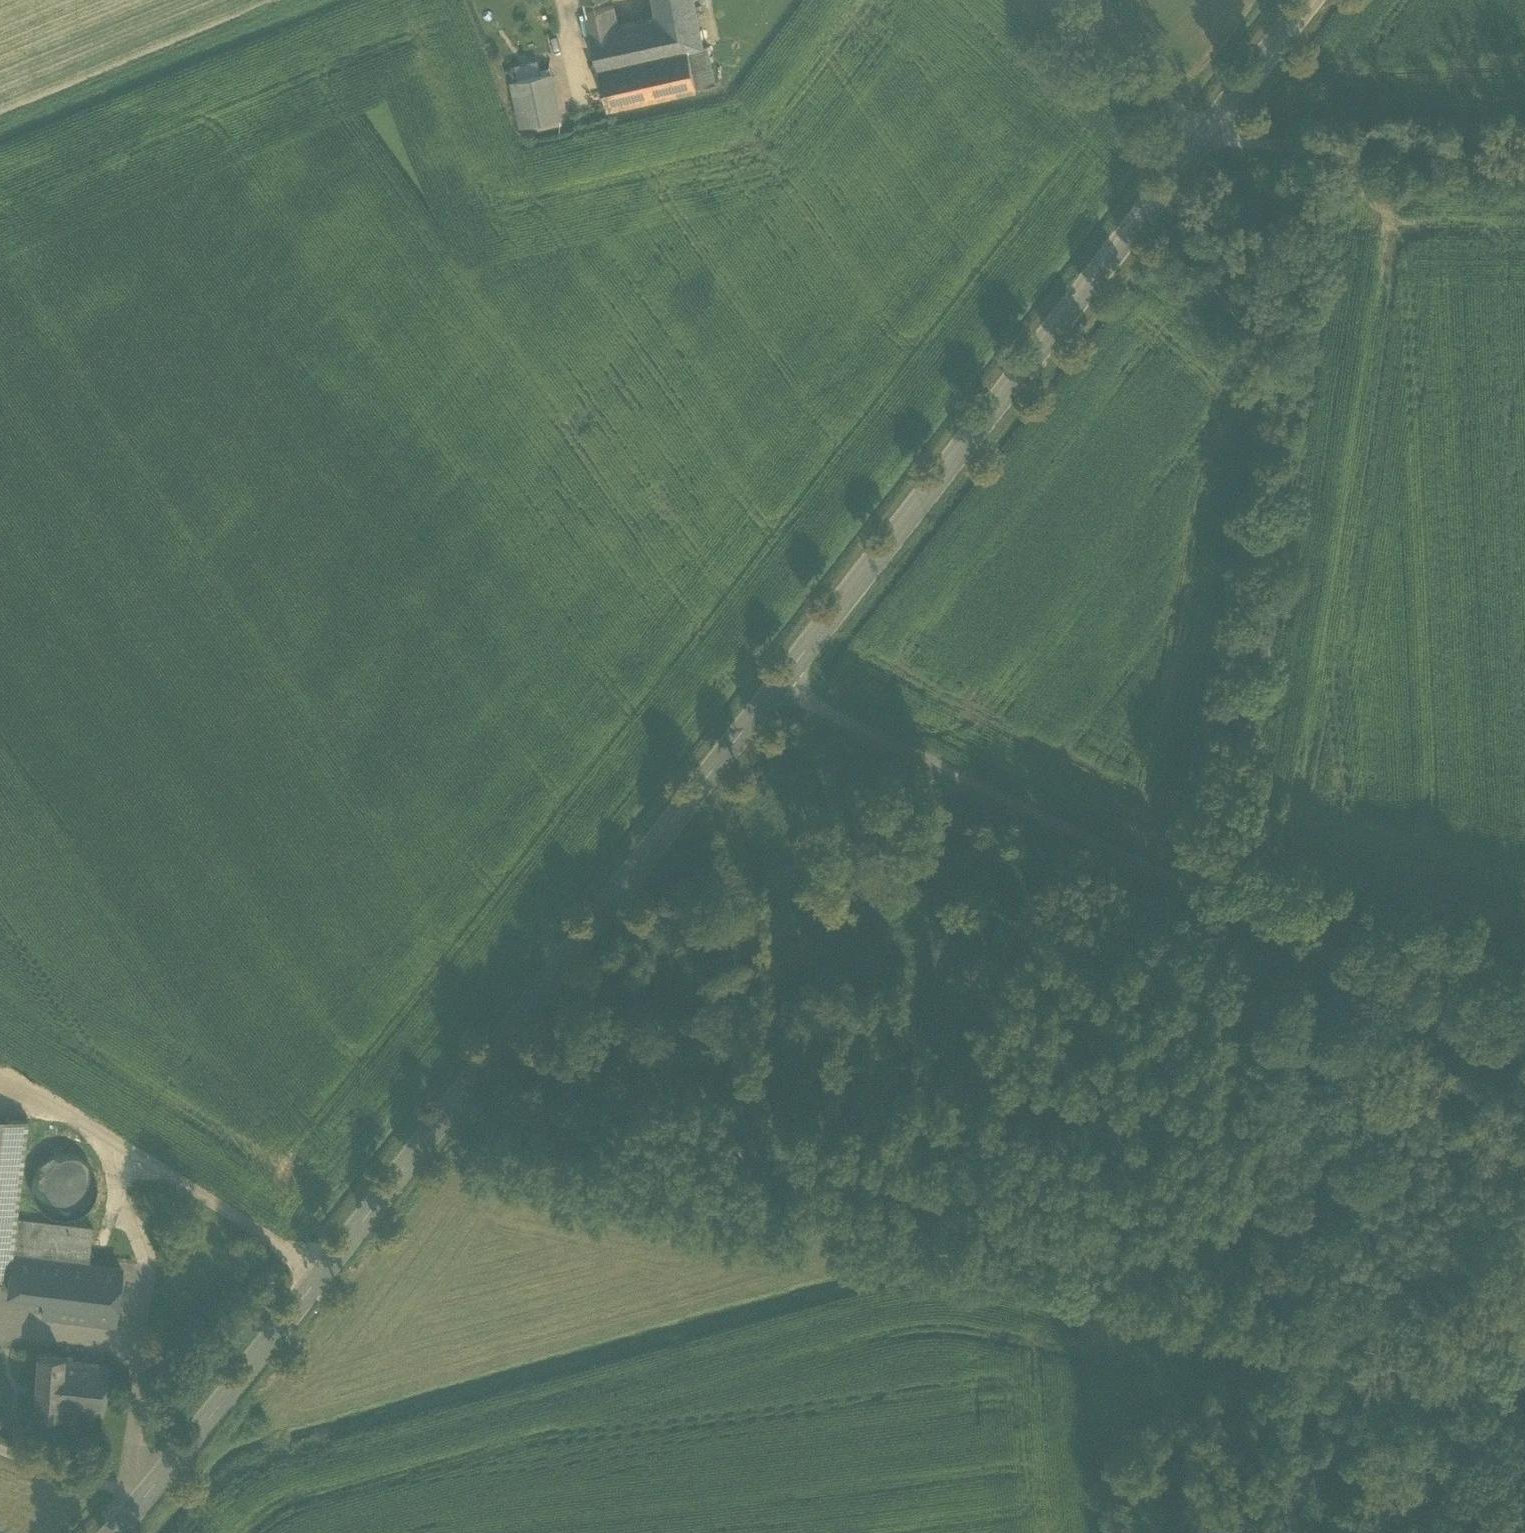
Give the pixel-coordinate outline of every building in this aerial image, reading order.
[(658,18),(652,19),(660,56),(688,50),(704,47),(704,46),(694,0),(654,0),(658,18)] [(613,6),(585,12),(589,33),(618,26),(613,6)] [(618,26),(589,33),(598,70),(660,56),(652,19),(618,26)] [(704,47),(688,50),(697,87),(716,83),(708,45),(704,46),(704,47)] [(660,56),(598,70),(607,107),(697,87),(688,50),(660,56)] [(549,72),(511,80),(521,127),(559,118),(549,72)] [(0,1116),(0,1278),(7,1278),(9,1255),(13,1255),(13,1251),(17,1219),(28,1119),(0,1116)] [(34,1197),(80,1205),(88,1159),(42,1151),(34,1197)] [(93,1227),(17,1219),(13,1251),(46,1255),(89,1260),(93,1227)] [(46,1255),(13,1251),(13,1255),(9,1255),(7,1278),(5,1292),(41,1296),(46,1255)] [(89,1260),(46,1255),(41,1296),(94,1302),(118,1305),(122,1264),(89,1260)] [(41,1296),(39,1317),(91,1323),(94,1302),(41,1296)] [(118,1305),(94,1302),(91,1323),(115,1326),(118,1305)] [(63,1356),(37,1354),(33,1414),(60,1416),(60,1409),(63,1360),(63,1356)] [(108,1365),(63,1360),(60,1409),(102,1414),(108,1365)]
